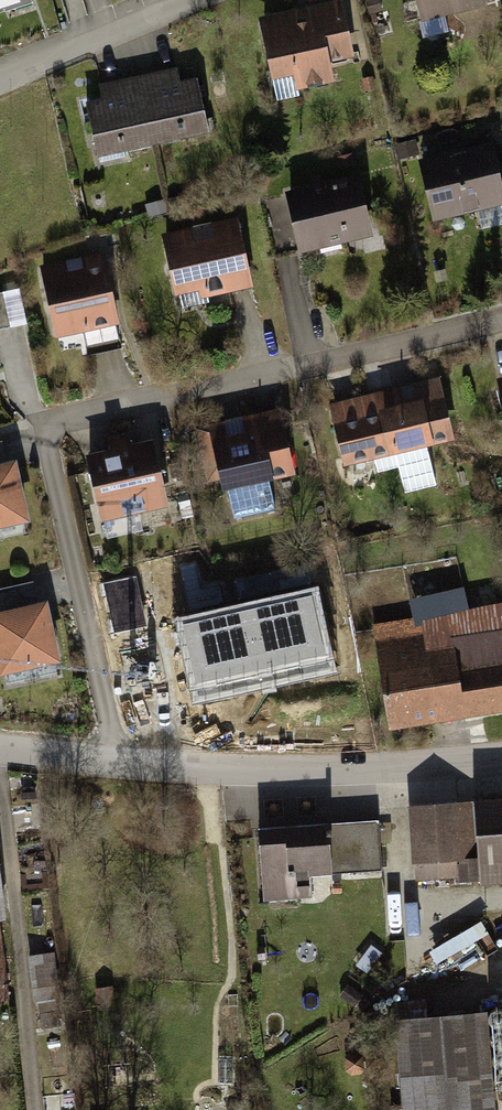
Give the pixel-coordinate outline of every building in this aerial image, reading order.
[(53,3),(52,0),(0,0),(0,21),(53,3)] [(428,23),(496,10),(494,0),(423,0),(428,23)] [(350,4),(265,20),(280,97),(342,85),(339,67),(362,63),(350,4)] [(107,99),(95,101),(106,156),(216,133),(205,82),(184,86),(180,68),(104,84),(107,99)] [(427,158),(443,223),(501,209),(501,153),(499,140),(427,158)] [(367,172),(295,190),(311,252),(382,233),(367,172)] [(248,218),(171,235),(186,303),(264,286),(248,218)] [(110,252),(48,267),(66,338),(127,323),(110,252)] [(446,375),(337,403),(353,467),(462,438),(446,375)] [(288,407),(200,428),(213,482),(230,478),(233,493),(304,476),(288,407)] [(164,439),(95,454),(109,522),(179,507),(164,439)] [(0,466),(0,530),(42,522),(29,460),(0,466)] [(376,625),(398,730),(501,709),(501,602),(480,607),(476,585),(415,598),(418,616),(376,625)] [(0,611),(0,618),(11,670),(73,657),(61,598),(0,611)] [(412,807),(418,888),(501,882),(501,800),(412,807)] [(13,1005),(1,922),(18,920),(0,808),(0,1006),(13,1005)] [(383,871),(380,818),(267,826),(272,900),(320,897),(319,875),(383,871)] [(55,953),(33,955),(37,991),(59,989),(55,953)] [(497,1011),(399,1020),(407,1109),(501,1109),(501,1068),(497,1011)]
